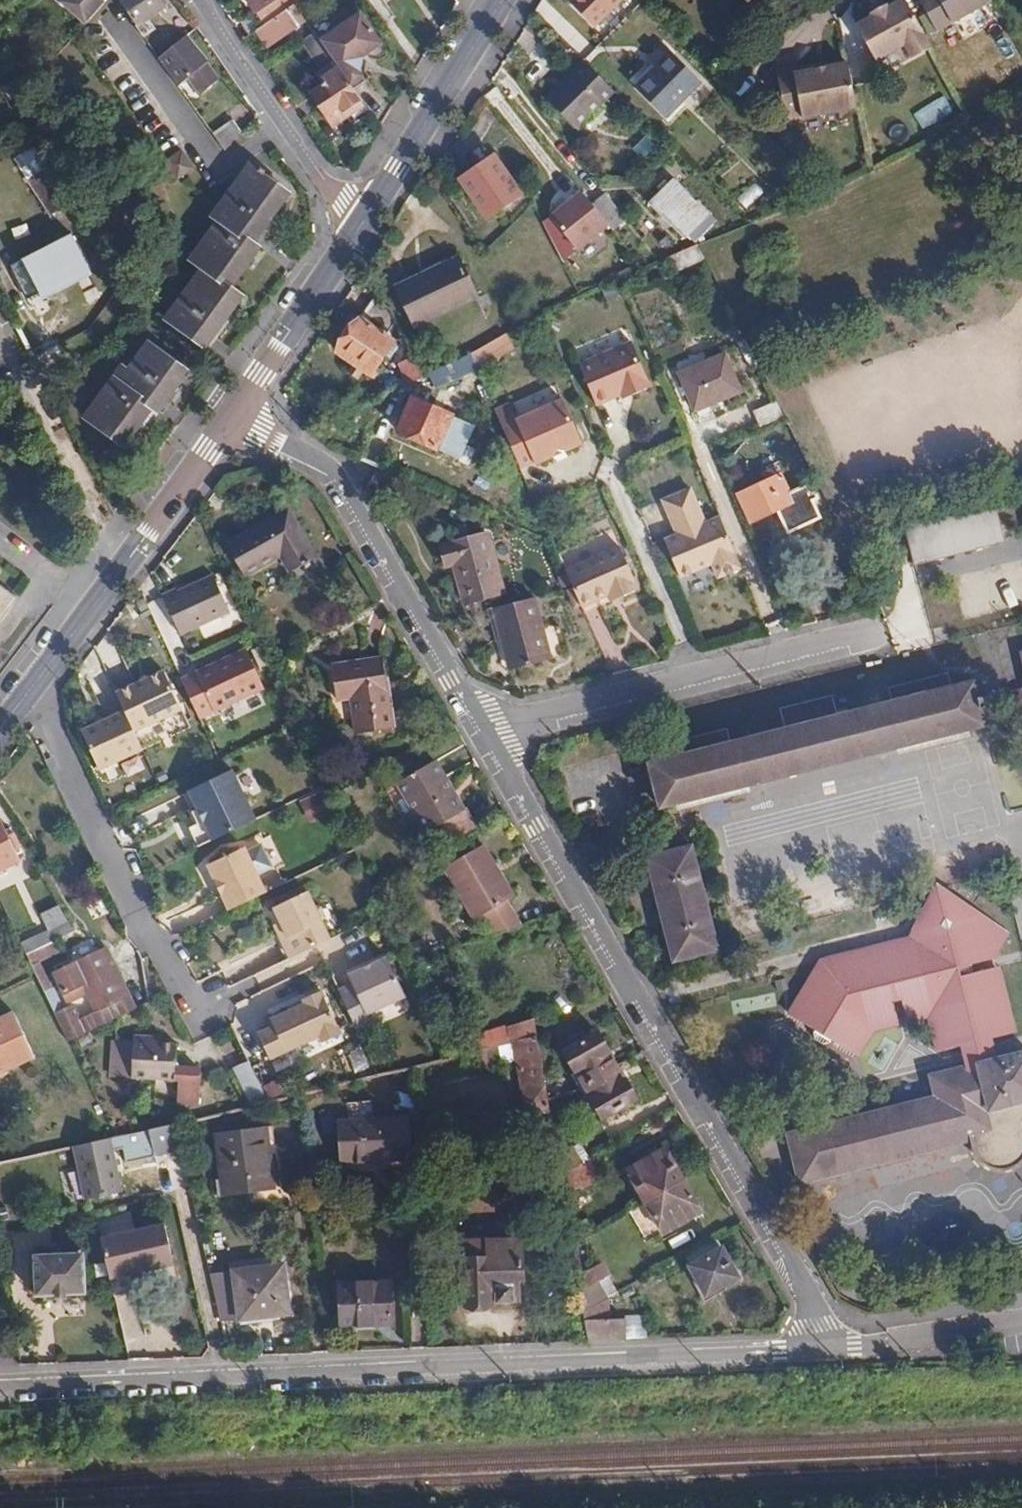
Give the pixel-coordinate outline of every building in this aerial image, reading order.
[(156,0),(109,0),(130,27),(129,29),(139,42),(153,31),(147,21),(162,9),(156,0)] [(265,24),(288,7),(283,0),(248,0),(265,24)] [(599,32),(632,0),(573,0),(570,2),(599,32)] [(856,26),(886,79),(940,49),(912,0),(901,0),(856,26)] [(939,34),(999,7),(995,0),(924,0),(939,34)] [(265,24),(256,30),(267,47),(305,20),(293,3),(288,7),(265,24)] [(350,79),(359,73),(356,68),(360,55),(380,42),(359,11),(318,39),(333,61),(337,60),(350,79)] [(343,109),(348,115),(364,105),(357,96),(351,87),(347,81),(333,61),(318,39),(313,32),(302,40),(322,70),(318,73),(326,85),(313,95),(329,117),(343,109)] [(184,39),(155,63),(176,89),(186,81),(199,97),(217,82),(184,39)] [(666,118),(702,83),(672,53),(637,88),(666,118)] [(347,81),(350,79),(337,60),(333,61),(347,81)] [(808,120),(863,113),(857,65),(802,72),(808,120)] [(350,79),(355,84),(363,79),(359,73),(350,79)] [(792,119),(807,115),(798,73),(783,77),(792,119)] [(573,118),(600,93),(585,79),(560,105),(573,118)] [(357,96),(361,94),(355,84),(351,87),(357,96)] [(944,95),(915,111),(925,129),(954,113),(944,95)] [(354,125),(370,114),(364,105),(348,115),(354,125)] [(335,125),(348,115),(343,109),(329,117),(335,125)] [(224,153),(242,133),(232,120),(212,137),(224,153)] [(646,162),(661,148),(649,136),(634,149),(646,162)] [(193,171),(181,155),(165,166),(177,183),(193,171)] [(519,196),(493,156),(461,178),(486,217),(519,196)] [(164,321),(204,350),(240,300),(228,291),(258,250),(252,245),(286,197),(248,169),(212,218),(218,223),(188,265),(199,273),(164,321)] [(57,221),(74,210),(52,177),(35,187),(57,221)] [(687,236),(709,215),(673,180),(651,201),(687,236)] [(745,208),(766,196),(758,184),(737,196),(745,208)] [(592,205),(610,227),(623,217),(604,195),(592,205)] [(681,267),(703,256),(697,244),(673,254),(681,267)] [(47,264),(21,280),(22,283),(10,289),(29,318),(88,281),(68,251),(53,260),(47,264)] [(476,300),(459,260),(399,287),(416,326),(476,300)] [(397,320),(390,306),(375,297),(362,319),(354,319),(346,332),(349,338),(339,353),(374,374),(387,355),(391,356),(401,342),(388,333),(397,320)] [(505,335),(480,348),(482,352),(488,362),(512,349),(505,335)] [(630,392),(632,395),(650,387),(631,342),(578,366),(596,407),(621,395),(630,392)] [(157,415),(185,375),(146,346),(118,386),(113,383),(86,422),(125,450),(152,411),(157,415)] [(469,354),(471,359),(482,352),(480,348),(469,354)] [(741,392),(724,353),(678,372),(696,412),(741,392)] [(471,359),(469,354),(458,360),(431,373),(437,386),(475,369),(471,359)] [(401,362),(410,384),(423,378),(413,357),(401,362)] [(441,448),(455,416),(413,397),(398,430),(441,448)] [(762,426),(786,416),(779,400),(755,410),(762,426)] [(494,412),(520,470),(534,464),(536,465),(582,444),(562,401),(517,422),(510,406),(494,412)] [(819,517),(816,509),(813,503),(808,495),(792,502),(780,476),(737,495),(751,522),(776,510),(787,532),(819,517)] [(718,579),(741,569),(719,519),(705,525),(690,490),(663,502),(675,530),(688,524),(691,531),(678,537),(665,543),(681,579),(712,565),(718,579)] [(1004,540),(995,505),(904,527),(913,561),(1004,540)] [(318,559),(291,511),(230,546),(247,578),(286,557),(294,572),(318,559)] [(688,524),(675,530),(678,537),(691,531),(688,524)] [(501,588),(485,530),(440,543),(445,560),(453,559),(465,599),(501,588)] [(620,548),(567,572),(571,582),(583,608),(610,596),(619,592),(622,599),(640,591),(620,548)] [(999,565),(1020,624),(1021,623),(1021,557),(999,565)] [(164,598),(181,635),(229,613),(212,576),(164,598)] [(14,598),(0,588),(0,618),(14,598)] [(619,592),(610,596),(612,603),(622,599),(619,592)] [(528,595),(487,608),(495,637),(498,636),(509,670),(546,658),(528,595)] [(245,646),(197,669),(215,707),(264,684),(245,646)] [(394,731),(384,664),(334,671),(339,702),(354,702),(359,737),(394,731)] [(135,728),(143,746),(191,724),(165,668),(117,690),(126,708),(135,728)] [(889,689),(892,702),(952,687),(948,674),(889,689)] [(953,687),(966,732),(985,728),(980,710),(985,709),(982,698),(978,698),(974,681),(953,686),(953,687)] [(888,703),(900,749),(966,732),(953,687),(952,687),(892,702),(888,703)] [(780,710),(786,730),(838,717),(832,696),(780,710)] [(735,744),(747,789),(900,749),(888,703),(838,717),(786,730),(735,744)] [(83,728),(101,766),(143,746),(135,728),(126,708),(83,728)] [(728,732),(671,747),(674,759),(732,745),(728,732)] [(670,761),(682,805),(747,789),(735,744),(732,745),(674,759),(670,761)] [(127,777),(143,770),(138,757),(121,764),(127,777)] [(680,805),(680,806),(682,805),(670,761),(651,765),(663,809),(680,805)] [(465,818),(435,766),(399,787),(429,840),(465,818)] [(188,825),(198,846),(252,820),(244,802),(248,800),(233,767),(190,788),(198,806),(204,818),(197,821),(188,825)] [(316,793),(300,800),(310,822),(326,815),(316,793)] [(191,809),(197,821),(204,818),(198,806),(191,809)] [(17,861),(13,850),(18,847),(12,834),(6,837),(3,829),(0,823),(0,870),(17,861)] [(8,826),(3,829),(6,837),(12,834),(8,826)] [(209,862),(231,908),(267,891),(245,845),(209,862)] [(494,866),(483,848),(443,868),(483,939),(525,925),(509,899),(490,868),(494,866)] [(716,954),(690,849),(646,860),(673,965),(716,954)] [(282,937),(292,957),(331,939),(332,938),(323,920),(326,915),(322,905),(315,904),(308,890),(275,906),(282,919),(288,934),(282,937)] [(858,1052),(872,1028),(899,1021),(894,1001),(903,998),(908,1018),(929,1013),(938,1050),(963,1045),(967,1065),(930,1075),(936,1095),(788,1132),(802,1180),(969,1138),(976,1154),(984,1162),(995,1167),(1008,1166),(1020,1162),(1021,1159),(1021,1052),(996,1058),(990,1038),(1015,1032),(999,970),(994,967),(974,971),(972,962),(991,958),(1007,933),(941,890),(913,931),(823,959),(789,1013),(815,1028),(814,1034),(817,1039),(824,1042),(832,1041),(833,1038),(858,1052)] [(50,930),(24,941),(29,952),(75,933),(63,904),(43,913),(50,930)] [(275,922),(282,937),(288,934),(282,919),(275,922)] [(54,974),(63,995),(64,994),(84,985),(86,989),(114,975),(103,952),(54,974)] [(341,990),(359,1029),(373,1023),(369,1013),(406,996),(388,957),(350,974),(355,984),(341,990)] [(125,999),(114,975),(86,989),(97,1012),(125,999)] [(261,1032),(272,1058),(322,1035),(325,1041),(344,1033),(323,990),(305,998),(307,1003),(273,1018),(277,1025),(261,1032)] [(14,1014),(0,1020),(0,1071),(34,1056),(14,1014)] [(508,1030),(510,1044),(515,1043),(537,1038),(533,1021),(508,1030)] [(566,1054),(584,1086),(617,1068),(598,1037),(566,1054)] [(537,1038),(515,1043),(527,1114),(550,1111),(537,1038)] [(120,1078),(120,1079),(179,1081),(180,1044),(166,1043),(137,1042),(121,1042),(121,1043),(120,1078)] [(252,1104),(267,1098),(252,1060),(236,1066),(252,1104)] [(617,1068),(584,1086),(605,1122),(637,1101),(617,1068)] [(190,1086),(191,1117),(209,1113),(209,1085),(190,1086)] [(157,1153),(184,1147),(178,1120),(114,1135),(118,1156),(115,1157),(114,1154),(1,1180),(11,1226),(21,1224),(20,1220),(165,1186),(157,1153)] [(411,1162),(410,1122),(342,1124),(344,1164),(411,1162)] [(275,1189),(270,1127),(219,1133),(225,1195),(275,1189)] [(581,1146),(558,1158),(561,1177),(584,1165),(590,1161),(581,1146)] [(648,1204),(683,1183),(666,1154),(630,1174),(648,1204)] [(595,1182),(584,1165),(561,1177),(565,1200),(595,1182)] [(702,1214),(683,1183),(648,1204),(666,1235),(702,1214)] [(111,1279),(182,1270),(176,1223),(105,1232),(111,1279)] [(524,1280),(522,1240),(464,1243),(467,1306),(491,1305),(491,1301),(518,1300),(517,1280),(524,1280)] [(738,1277),(723,1252),(692,1270),(707,1297),(738,1277)] [(84,1253),(34,1255),(35,1295),(84,1293),(84,1253)] [(281,1268),(234,1273),(237,1320),(286,1316),(281,1268)] [(392,1326),(390,1286),(342,1289),(343,1328),(392,1326)] [(582,1295),(585,1313),(608,1300),(601,1286),(582,1295)] [(585,1313),(590,1341),(628,1340),(627,1321),(620,1321),(621,1326),(610,1326),(608,1300),(585,1313)]
